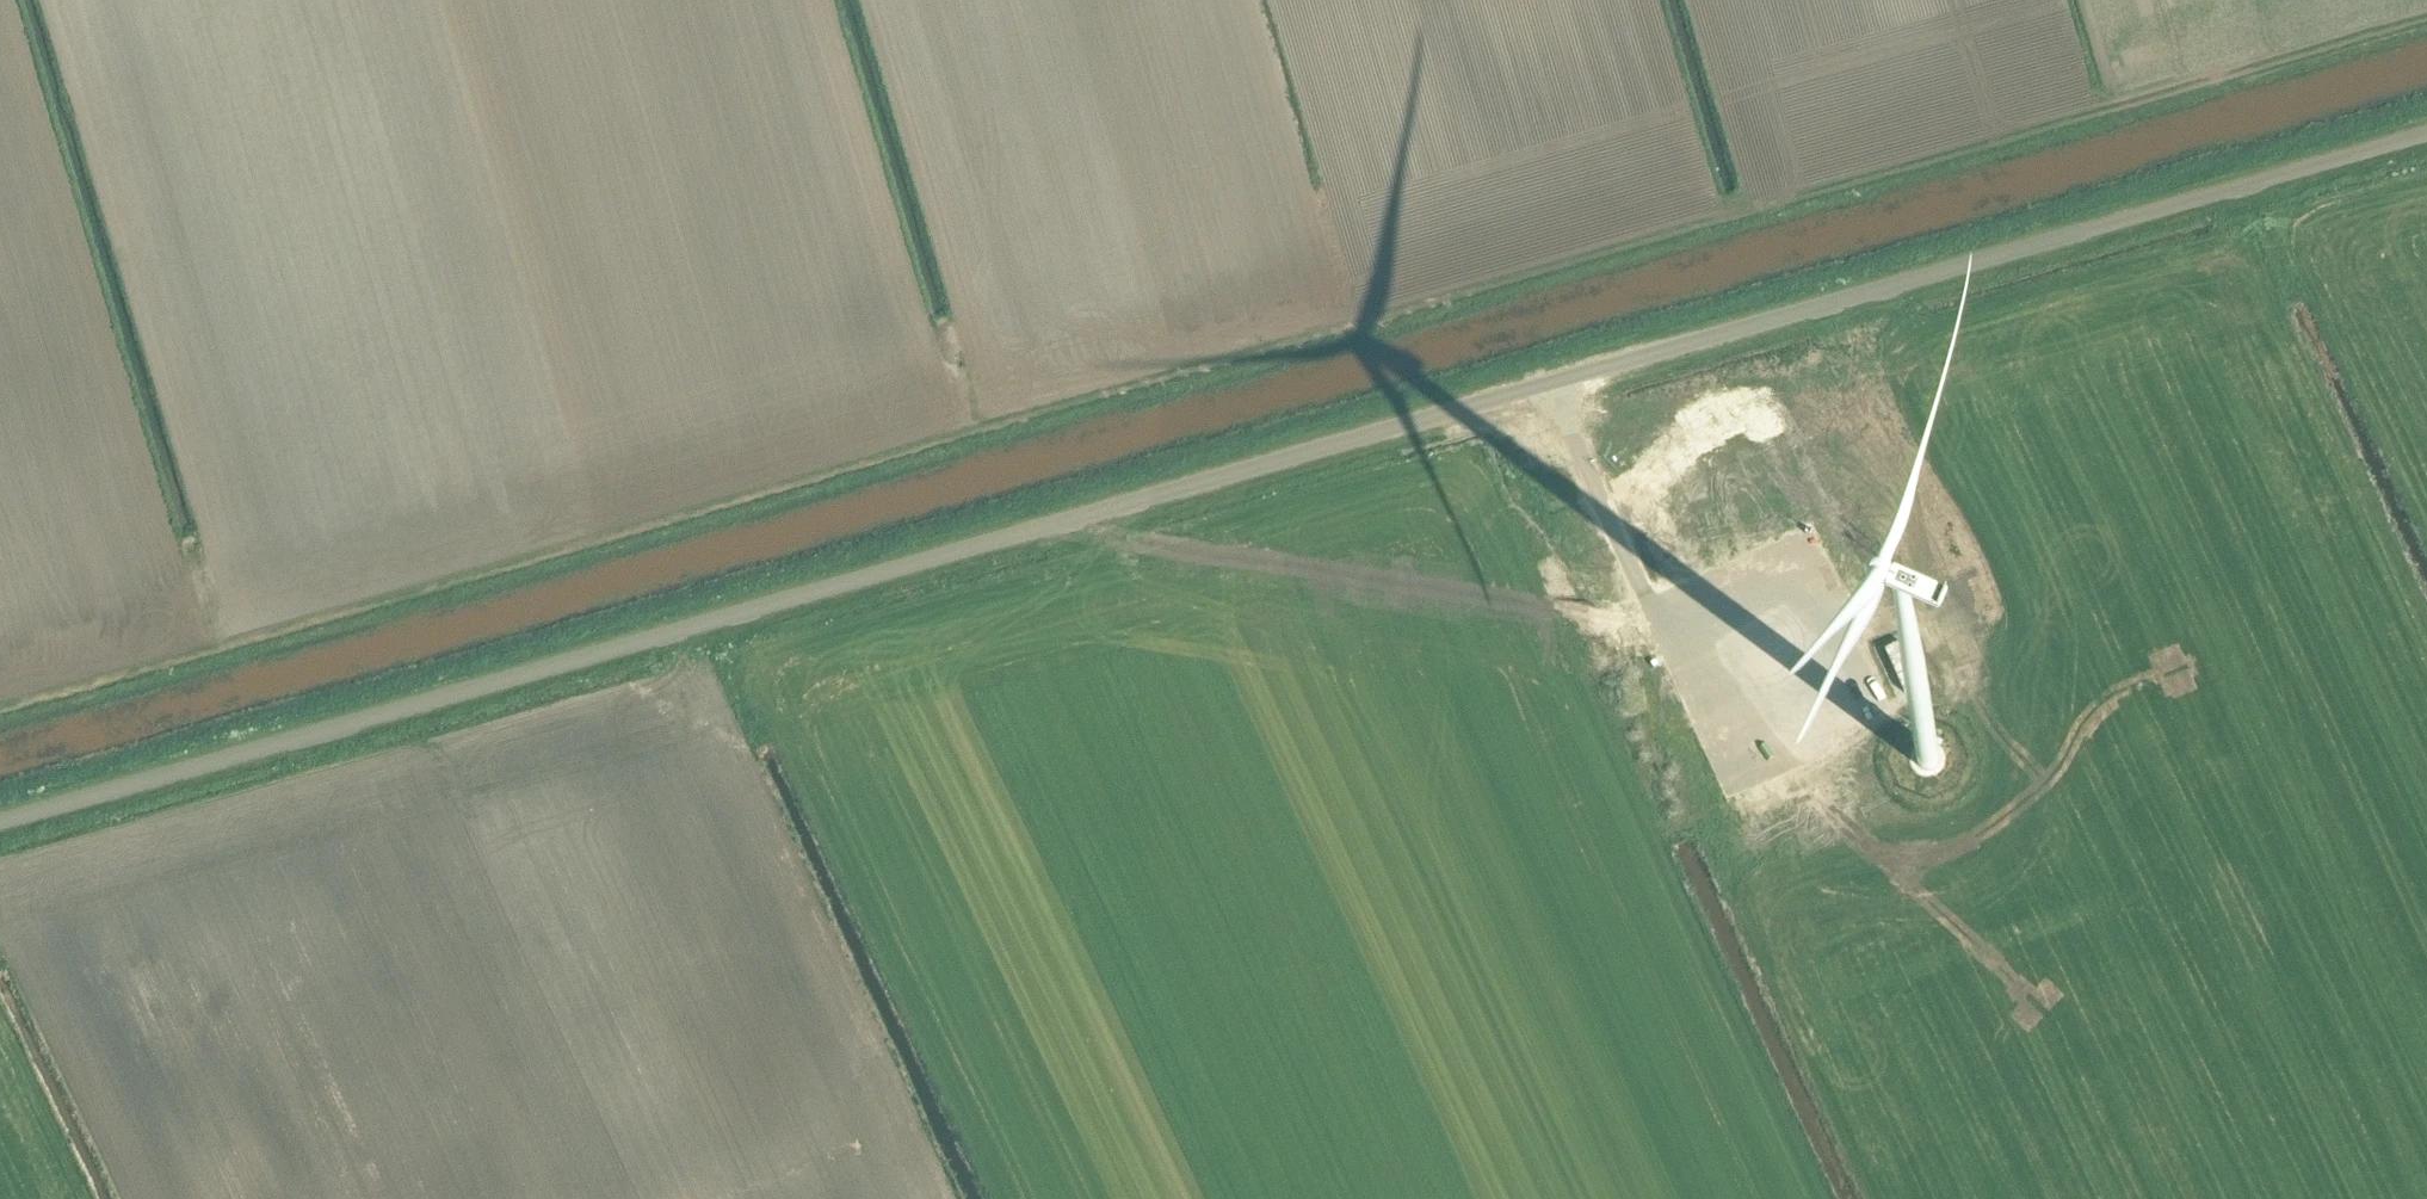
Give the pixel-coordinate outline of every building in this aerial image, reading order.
[(1903,646),(1886,653),(1905,696),(1923,688),(1903,646)] [(1917,760),(1917,761),(1917,763),(1917,764),(1918,765),(1918,767),(1919,768),(1920,769),(1921,770),(1922,771),(1923,772),(1925,772),(1926,773),(1928,773),(1929,773),(1930,772),(1932,772),(1933,772),(1934,771),(1936,770),(1937,769),(1938,768),(1938,767),(1939,765),(1939,764),(1940,763),(1940,761),(1940,760),(1939,758),(1939,757),(1938,756),(1938,754),(1937,753),(1936,752),(1934,751),(1933,751),(1932,750),(1930,750),(1929,750),(1928,750),(1926,750),(1925,750),(1923,751),(1922,751),(1921,752),(1920,753),(1919,754),(1918,756),(1918,757),(1917,758),(1917,760)]
